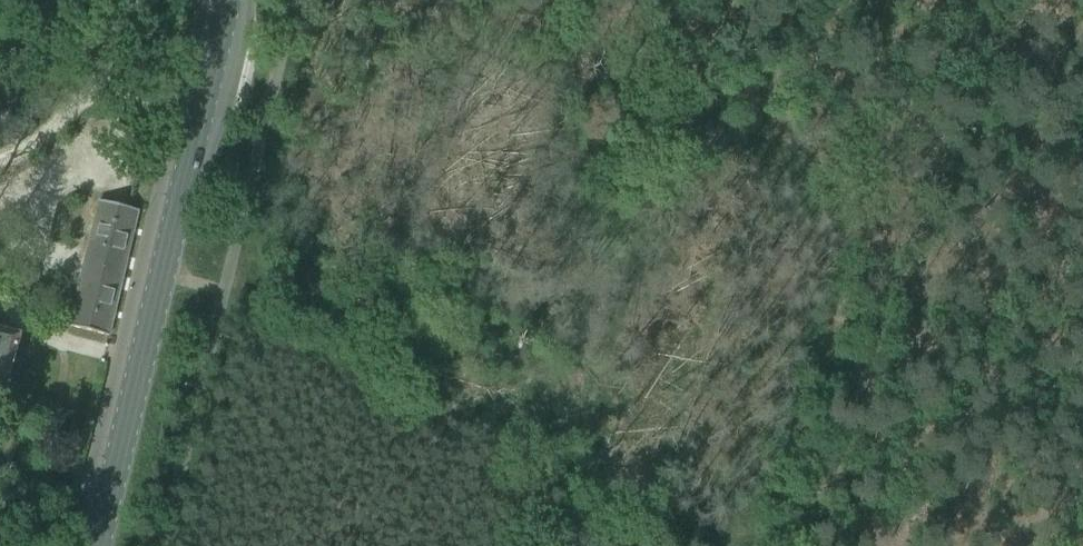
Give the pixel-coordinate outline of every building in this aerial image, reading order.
[(30,191),(25,209),(36,211),(40,194),(30,191)] [(99,201),(84,264),(123,273),(138,210),(99,201)] [(123,273),(84,264),(69,326),(109,335),(123,273)] [(13,407),(18,386),(6,383),(17,337),(0,333),(0,404),(13,407)]
